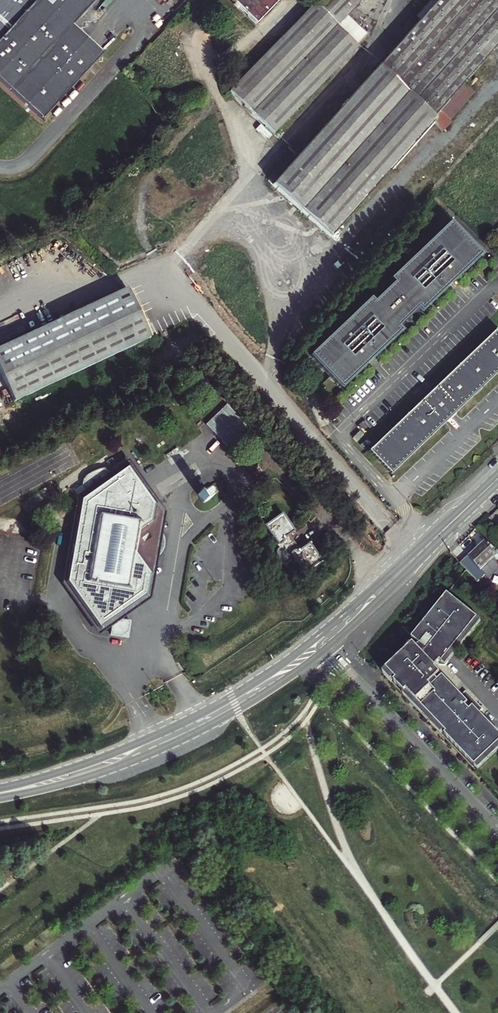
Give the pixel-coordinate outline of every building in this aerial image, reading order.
[(21,0),(0,0),(0,80),(41,118),(91,65),(21,0)] [(91,65),(102,53),(98,49),(95,53),(79,38),(82,35),(74,27),(70,30),(67,27),(92,0),(21,0),(91,65)] [(259,24),(281,0),(234,0),(259,24)] [(422,21),(274,186),(333,239),(437,122),(435,120),(442,111),(467,84),(497,49),(497,0),(399,0),(422,21)] [(317,4),(339,27),(365,0),(321,0),(317,4)] [(360,47),(339,27),(317,4),(231,92),(276,135),(360,47)] [(467,84),(442,111),(452,121),(477,93),(467,84)] [(437,122),(447,131),(454,123),(452,121),(442,111),(435,120),(437,122)] [(373,300),(312,358),(343,389),(403,332),(400,328),(419,309),(423,313),(483,255),(452,224),(392,281),(396,285),(380,300),(376,304),(373,300)] [(152,339),(129,289),(0,350),(0,370),(16,403),(152,339)] [(456,414),(497,374),(497,332),(373,452),(393,474),(456,414)] [(231,408),(211,428),(232,450),(252,430),(231,408)] [(353,438),(356,442),(363,436),(360,432),(353,438)] [(80,499),(75,526),(64,585),(101,637),(115,627),(114,637),(129,639),(131,624),(125,622),(124,621),(154,600),(160,559),(163,555),(165,548),(163,537),(167,513),(131,463),(126,462),(111,472),(107,470),(102,471),(98,472),(91,477),(88,480),(86,488),(89,492),(80,499)] [(212,499),(209,494),(202,498),(206,504),(212,499)] [(296,532),(284,516),(268,528),(280,544),(278,545),(282,550),(280,554),(286,564),(287,564),(289,564),(293,562),(292,560),(295,557),(306,573),(323,562),(311,546),(303,552),(292,535),(296,532)] [(497,563),(497,555),(487,544),(470,559),(469,558),(467,560),(484,578),(486,577),(482,572),(495,560),(497,563)] [(461,565),(478,584),(484,578),(467,560),(461,565)] [(486,577),(497,566),(497,563),(495,560),(482,572),(486,577)] [(445,666),(480,622),(447,595),(412,637),(416,640),(413,643),(435,666),(439,662),(440,664),(445,666)] [(410,640),(383,674),(477,772),(497,752),(497,734),(478,713),(483,709),(466,690),(461,695),(443,676),(436,683),(434,681),(441,674),(436,669),(437,668),(435,666),(413,643),(410,640)]
